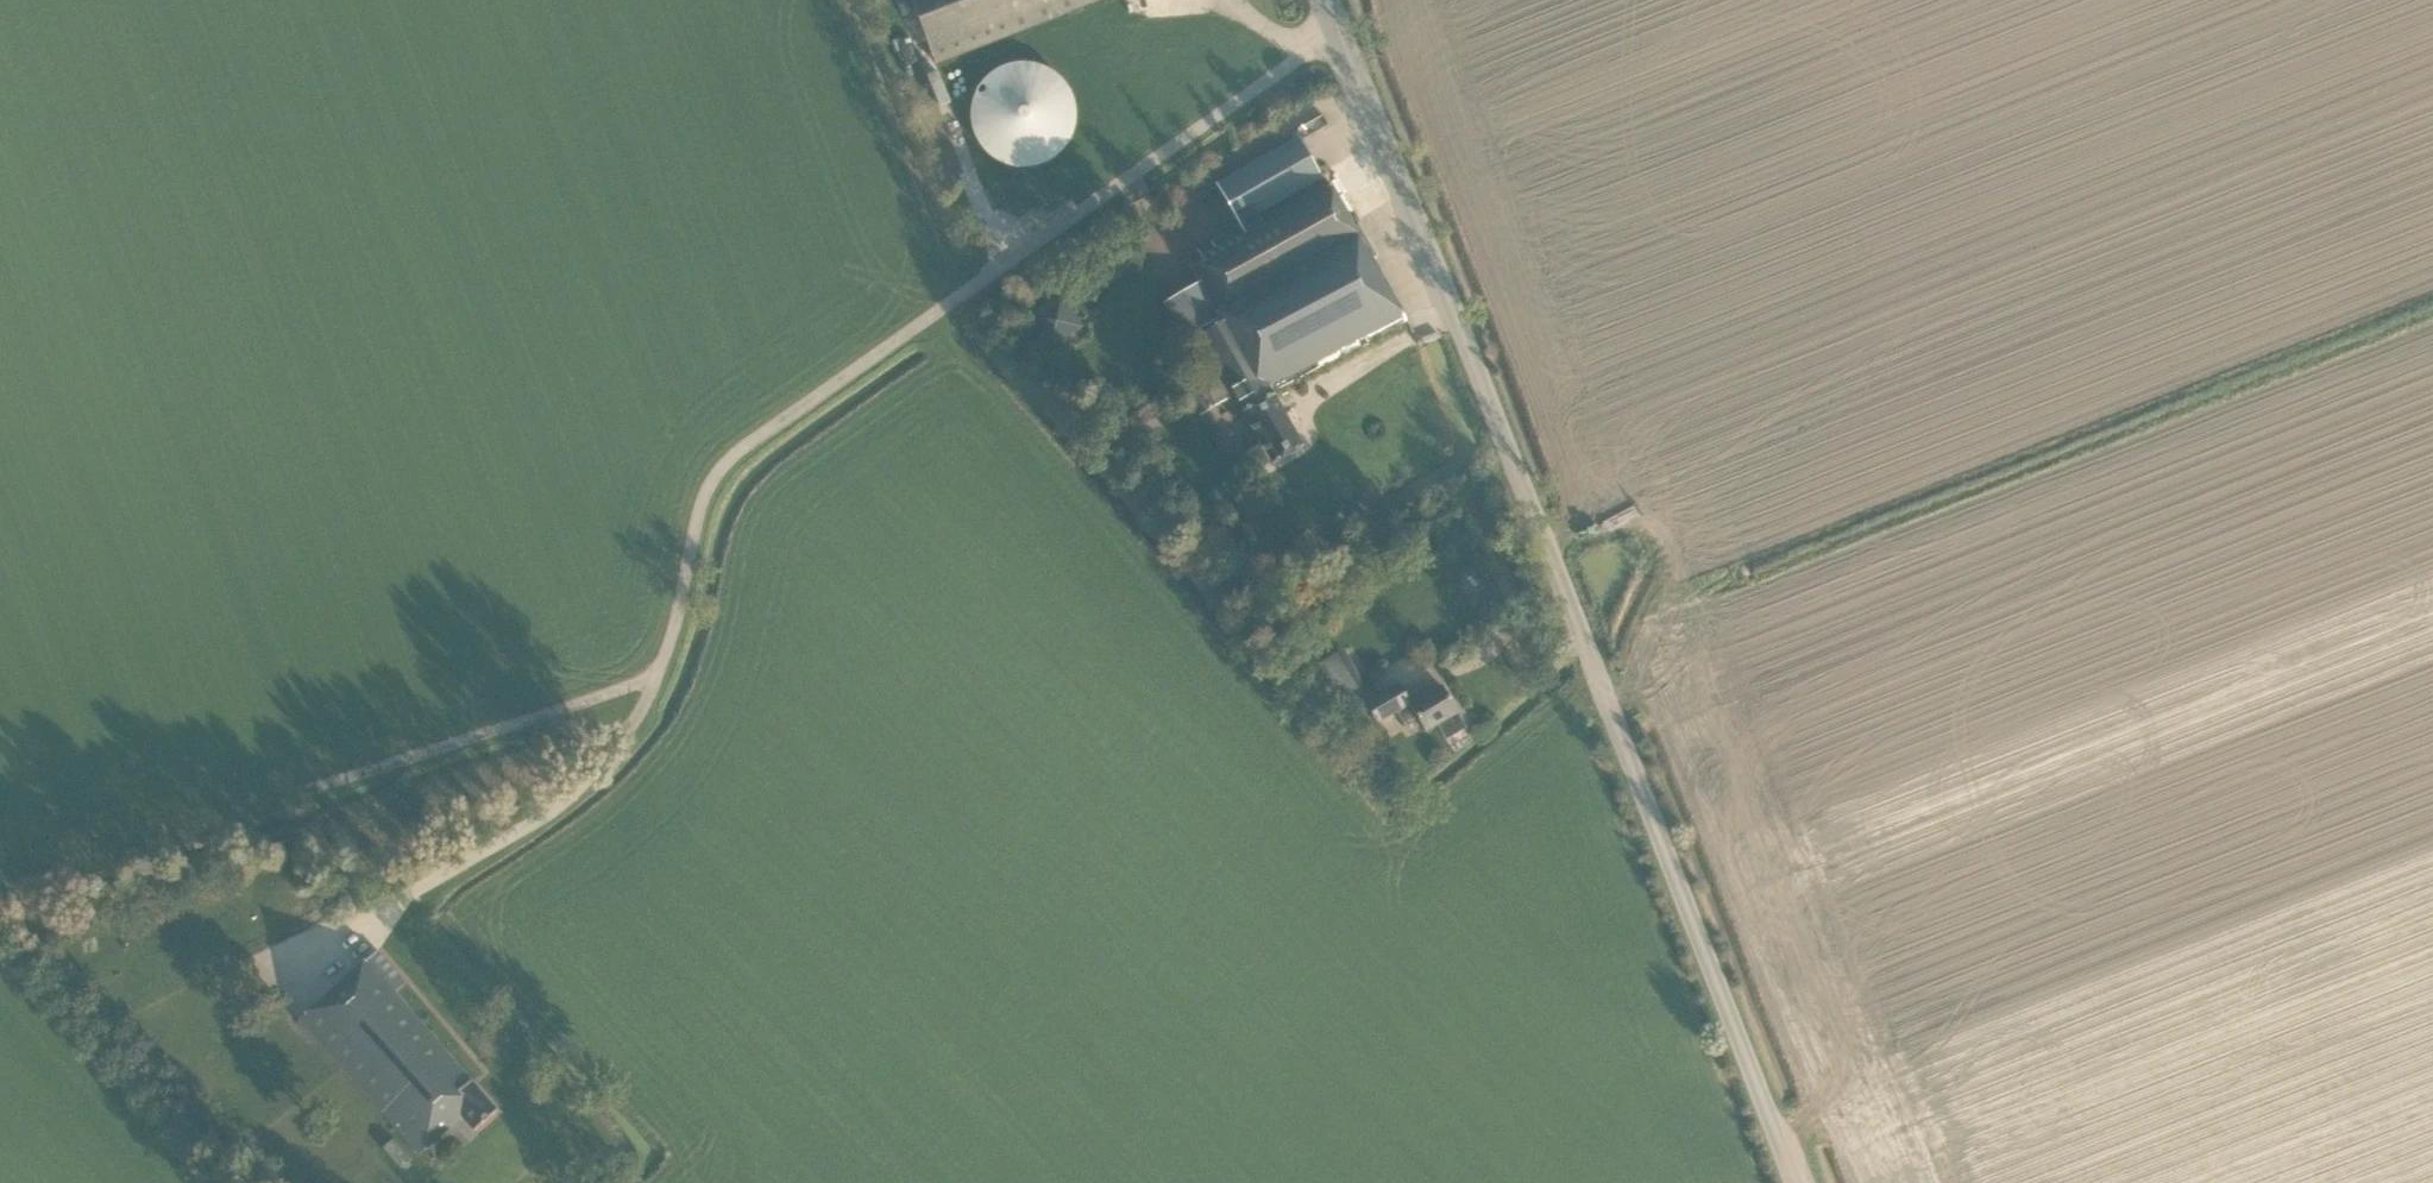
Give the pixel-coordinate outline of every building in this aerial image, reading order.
[(1100,0),(911,0),(936,64),(1100,0)] [(1009,165),(1022,167),(1036,165),(1049,160),(1060,151),(1068,140),(1073,128),(1075,114),(1073,100),(1068,88),(1060,77),(1049,68),(1036,63),(1022,61),(1009,63),(996,68),(985,77),(977,88),(972,100),(970,114),(972,128),(977,140),(985,151),(996,160),(1009,165)] [(1233,394),(1241,408),(1271,390),(1406,320),(1325,177),(1256,217),(1258,225),(1244,232),(1240,225),(1204,246),(1186,257),(1214,305),(1216,304),(1222,314),(1219,315),(1223,321),(1199,334),(1222,375),(1191,392),(1202,412),(1233,394)] [(1058,303),(1037,317),(1051,339),(1072,324),(1058,303)] [(1273,394),(1271,390),(1241,408),(1242,411),(1259,442),(1245,450),(1243,456),(1252,472),(1257,473),(1272,464),(1303,447),(1273,394)] [(1343,698),(1353,694),(1343,670),(1333,674),(1343,698)] [(1409,704),(1402,691),(1397,683),(1364,702),(1376,724),(1397,711),(1403,722),(1415,715),(1425,731),(1441,722),(1446,730),(1462,721),(1457,712),(1441,685),(1409,704)] [(473,1129),(496,1109),(394,992),(405,983),(378,951),(377,950),(298,1019),(299,1020),(300,1020),(420,1153),(461,1115),(473,1129)]
